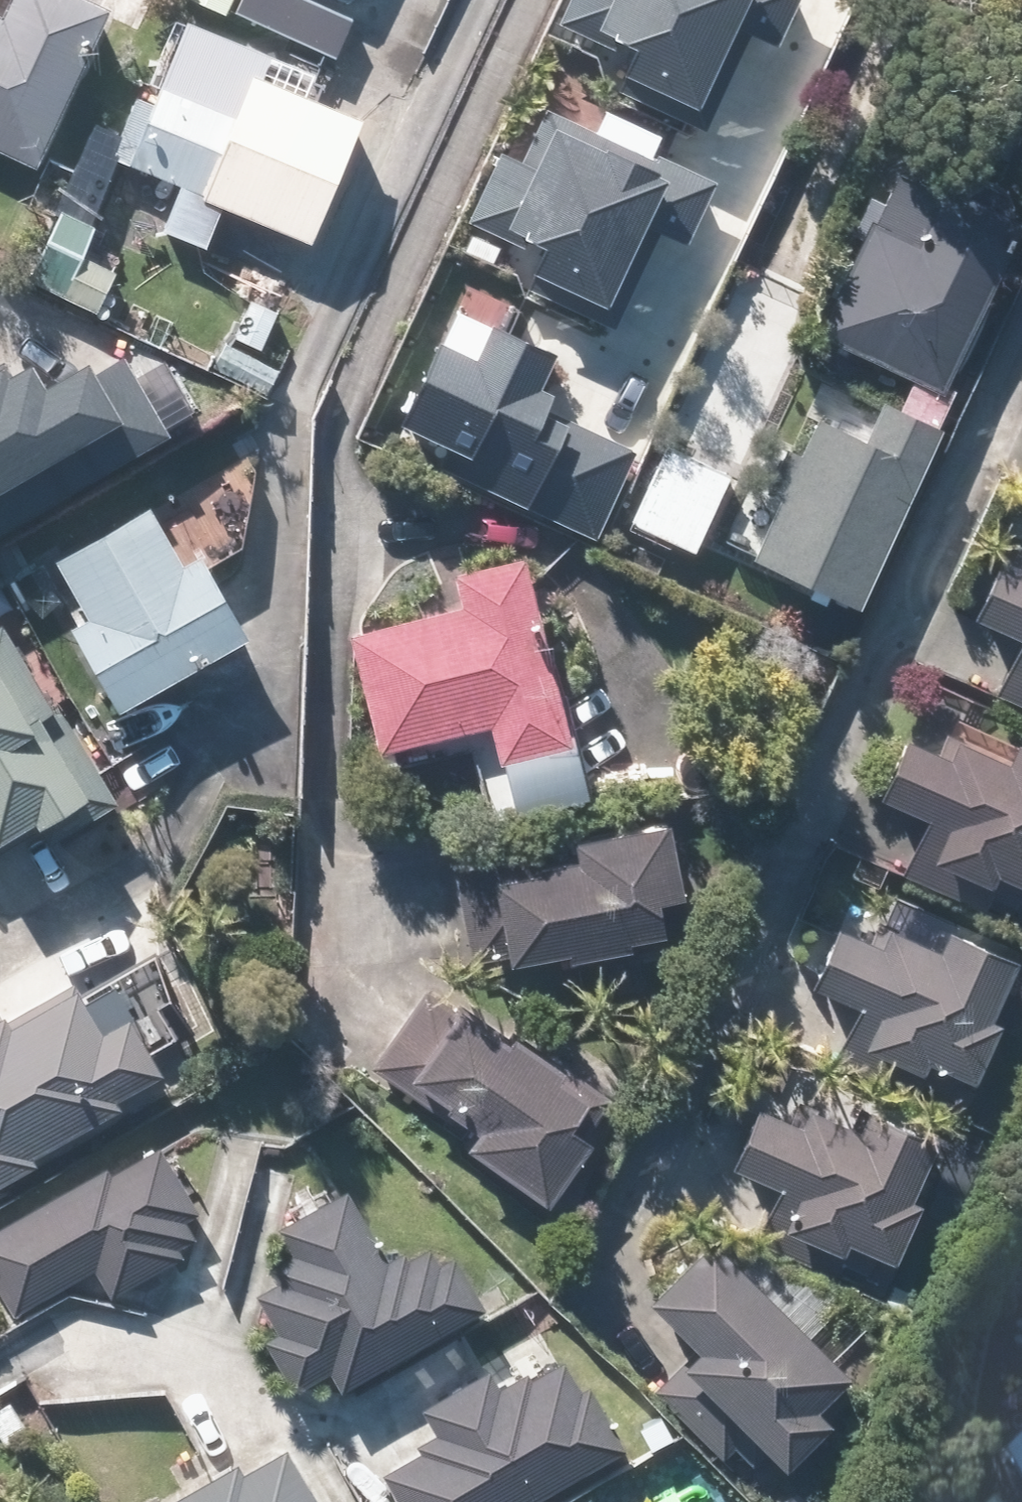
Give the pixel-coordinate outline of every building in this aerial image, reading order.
[(51,0),(0,0),(0,163),(26,175),(98,22),(51,0)] [(335,56),(343,59),(351,41),(344,37),(349,26),(295,0),(179,0),(177,3),(218,22),(222,13),(331,65),(335,56)] [(538,38),(560,49),(594,66),(582,90),(696,147),(741,57),(763,68),(796,0),(557,0),(538,38)] [(140,109),(128,104),(101,166),(166,195),(147,238),(201,262),(221,219),(295,252),(349,131),(289,105),(299,84),(175,29),(140,109)] [(519,261),(508,286),(607,332),(645,249),(674,262),(706,194),(531,114),(512,156),(492,146),(453,230),(519,261)] [(844,620),(924,439),(940,402),(930,398),(1002,233),(870,175),(797,340),(904,387),(888,423),(876,418),(861,451),(804,425),(739,574),(844,620)] [(32,208),(9,272),(103,307),(126,242),(32,208)] [(0,360),(0,496),(147,413),(89,310),(0,360)] [(630,460),(564,431),(589,375),(540,353),(535,363),(476,337),(460,372),(410,350),(396,383),(374,431),(438,459),(431,474),(592,545),(601,525),(630,460)] [(655,455),(622,527),(685,556),(718,484),(655,455)] [(236,643),(198,578),(237,555),(252,478),(242,457),(157,508),(154,504),(38,572),(71,628),(49,641),(98,724),(236,643)] [(980,560),(931,681),(1021,718),(1021,577),(980,560)] [(458,612),(336,644),(367,764),(455,741),(479,834),(589,806),(526,563),(450,582),(458,612)] [(95,798),(0,639),(0,855),(95,798)] [(849,808),(904,830),(884,878),(972,914),(977,902),(1001,912),(1006,900),(1020,905),(1021,901),(1021,761),(988,747),(980,766),(931,746),(926,759),(877,740),(849,808)] [(676,909),(660,835),(556,857),(561,877),(470,896),(488,985),(648,952),(640,916),(676,909)] [(955,1089),(982,1027),(974,1024),(998,967),(931,939),(922,960),(866,936),(859,951),(811,930),(772,1023),(902,1079),(907,1068),(955,1089)] [(412,977),(350,1062),(460,1143),(446,1162),(527,1221),(583,1144),(560,1128),(580,1100),(412,977)] [(32,1176),(26,1166),(110,1119),(105,1111),(149,1086),(116,1029),(92,1043),(64,994),(0,1031),(0,1195),(32,1176)] [(733,1109),(709,1170),(757,1188),(747,1216),(766,1223),(760,1238),(826,1263),(831,1248),(880,1268),(906,1202),(893,1198),(915,1141),(846,1115),(838,1134),(786,1114),(781,1127),(733,1109)] [(97,1174),(0,1229),(0,1319),(81,1273),(101,1308),(173,1267),(175,1254),(183,1254),(188,1223),(149,1153),(101,1181),(97,1174)] [(342,1201),(276,1240),(277,1265),(260,1272),(268,1289),(249,1301),(261,1320),(257,1344),(285,1391),(311,1376),(326,1400),(469,1315),(441,1267),(429,1274),(417,1253),(398,1264),(393,1255),(379,1264),(342,1201)] [(684,1242),(621,1306),(664,1348),(633,1380),(736,1481),(756,1461),(771,1476),(816,1431),(800,1416),(830,1385),(684,1242)] [(490,1372),(413,1415),(427,1439),(410,1448),(415,1456),(377,1478),(390,1501),(533,1501),(617,1454),(580,1389),(569,1395),(553,1367),(522,1385),(518,1378),(499,1389),(490,1372)] [(282,1456),(235,1483),(228,1470),(171,1501),(369,1501),(339,1449),(293,1475),(282,1456)] [(1021,1491),(1021,1454),(1005,1464),(1021,1491)]
